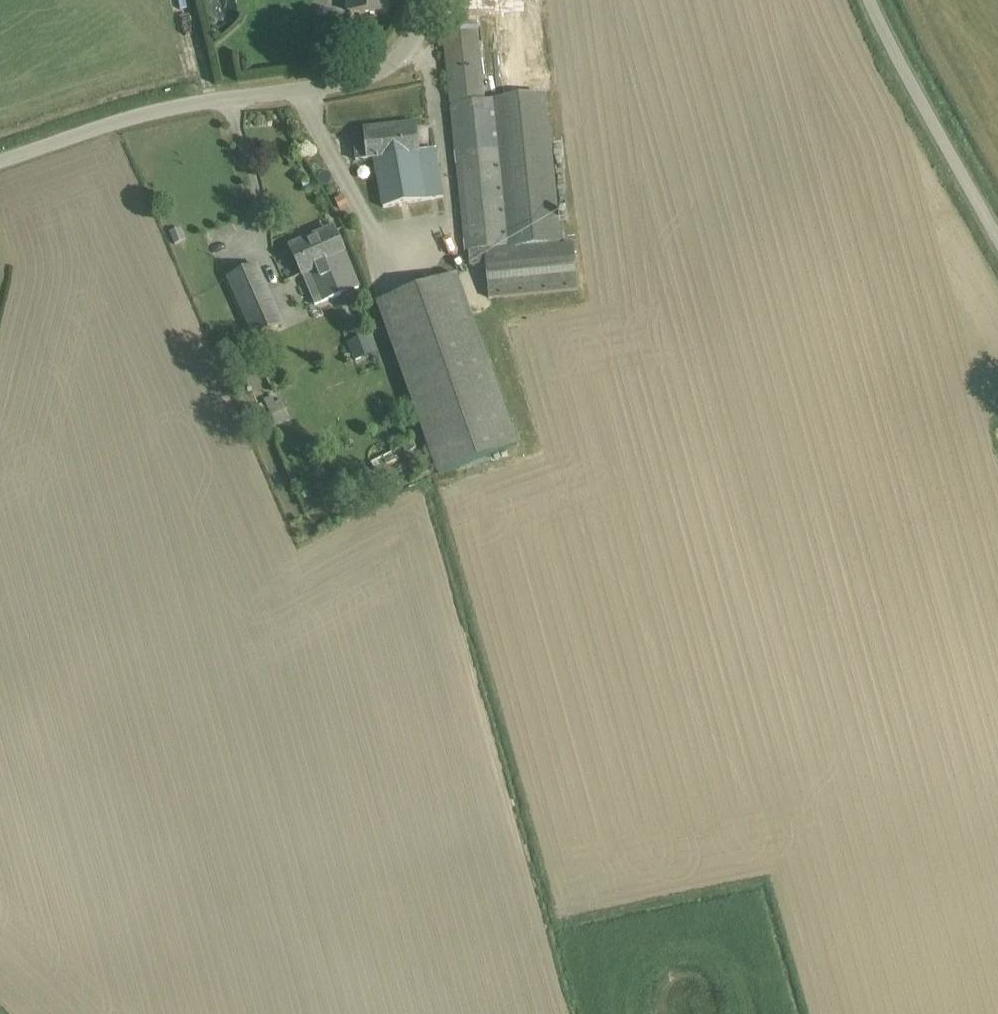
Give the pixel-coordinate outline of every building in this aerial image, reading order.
[(386,0),(350,0),(350,12),(386,12),(386,0)] [(477,23),(443,26),(466,246),(468,246),(470,267),(486,265),(489,300),(490,300),(565,292),(580,290),(579,277),(575,243),(563,245),(560,209),(551,122),(549,102),(548,94),(505,99),(485,101),(477,23)] [(354,137),(357,161),(375,158),(384,220),(447,211),(437,150),(418,152),(416,130),(366,135),(367,136),(354,137)] [(345,253),(344,249),(336,231),(291,251),(303,276),(308,274),(321,304),(360,287),(345,253)] [(258,266),(228,278),(254,337),(284,324),(258,266)] [(438,473),(517,445),(457,274),(378,302),(438,473)] [(273,396),(264,400),(275,427),(284,423),(273,396)]
